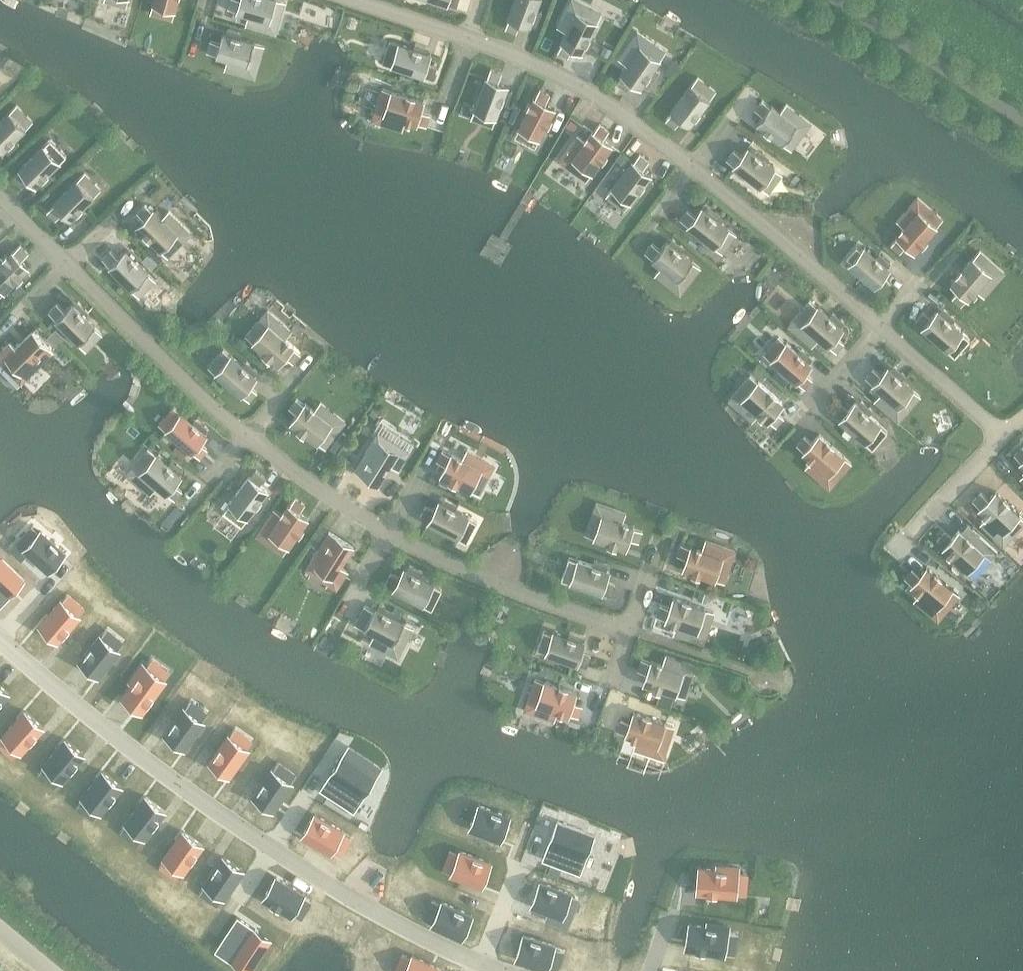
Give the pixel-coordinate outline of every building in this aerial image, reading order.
[(153,3),(176,10),(179,0),(154,0),(153,3)] [(270,21),(276,0),(241,0),(238,12),(270,21)] [(531,26),(541,0),(515,0),(508,18),(531,26)] [(236,12),(233,22),(241,24),(244,14),(236,12)] [(562,41),(583,52),(598,22),(577,12),(562,41)] [(217,56),(249,65),(255,42),(223,33),(217,56)] [(400,43),(392,66),(424,76),(431,53),(400,43)] [(622,74),(642,87),(661,60),(641,46),(622,74)] [(486,77),(474,109),(497,117),(509,86),(486,77)] [(692,84),(671,111),(691,125),(711,99),(692,84)] [(393,91),(385,113),(417,124),(424,101),(393,91)] [(534,97),(519,127),(540,138),(555,108),(534,97)] [(757,124),(783,144),(798,125),(771,105),(757,124)] [(3,152),(27,128),(10,111),(0,121),(0,148),(3,152)] [(593,131),(573,158),(593,172),(612,145),(593,131)] [(44,145),(20,169),(37,186),(61,162),(44,145)] [(734,167),(760,187),(775,168),(749,147),(734,167)] [(612,187),(631,202),(652,175),(633,161),(612,187)] [(54,203),(71,220),(95,196),(78,179),(54,203)] [(688,226),(714,247),(729,227),(703,207),(688,226)] [(178,233),(154,209),(137,226),(161,250),(178,233)] [(897,235),(915,251),(937,226),(919,210),(897,235)] [(667,240),(652,259),(679,280),(694,261),(667,240)] [(849,265),(874,286),(890,268),(865,246),(849,265)] [(150,273),(126,249),(109,266),(133,290),(150,273)] [(6,291),(29,267),(12,250),(0,262),(0,285),(6,291)] [(149,254),(143,260),(153,269),(158,263),(149,254)] [(973,257),(951,283),(970,298),(992,273),(973,257)] [(55,319),(79,343),(96,326),(72,302),(55,319)] [(803,324),(828,346),(844,328),(818,306),(803,324)] [(938,310),(922,328),(948,350),(963,332),(938,310)] [(269,324),(253,342),(279,364),(294,345),(269,324)] [(52,333),(51,333),(60,341),(65,337),(56,328),(52,333)] [(1,351),(27,377),(53,351),(33,331),(16,348),(10,342),(1,351)] [(51,333),(47,337),(56,346),(60,341),(51,333)] [(242,337),(237,342),(250,353),(254,348),(242,337)] [(787,342),(771,360),(796,382),(812,364),(787,342)] [(216,373),(241,395),(257,377),(232,355),(216,373)] [(889,367),(873,385),(898,407),(914,389),(889,367)] [(778,370),(774,375),(785,385),(789,379),(778,370)] [(743,399),(768,421),(784,403),(759,381),(743,399)] [(840,420),(865,442),(881,424),(856,402),(840,420)] [(306,403),(291,422),(318,442),(332,423),(306,403)] [(166,431),(191,452),(207,434),(182,412),(166,431)] [(342,431),(329,448),(335,452),(348,435),(342,431)] [(363,464),(387,479),(400,458),(407,462),(413,452),(382,432),(363,464)] [(819,434),(804,452),(829,474),(845,456),(819,434)] [(152,437),(147,443),(152,447),(158,441),(152,437)] [(452,453),(441,474),(471,490),(482,469),(452,453)] [(141,472),(166,494),(182,475),(157,454),(141,472)] [(229,503),(248,517),(269,491),(249,476),(229,503)] [(1020,514),(996,491),(979,508),(1003,531),(1020,514)] [(428,522),(460,539),(473,516),(441,499),(428,522)] [(270,532),(290,546),(309,518),(289,505),(270,532)] [(595,537),(626,549),(634,526),(603,515),(595,537)] [(41,530),(25,548),(27,550),(50,571),(66,553),(43,532),(41,530)] [(960,530),(943,548),(968,570),(984,552),(960,530)] [(341,567),(354,546),(330,531),(310,562),(341,582),(348,571),(341,567)] [(691,546),(684,568),(715,579),(723,556),(691,546)] [(24,581),(3,560),(0,563),(0,606),(24,581)] [(579,560),(571,582),(602,593),(610,570),(579,560)] [(927,567),(912,585),(937,606),(953,588),(927,567)] [(393,589),(423,604),(434,583),(405,568),(393,589)] [(701,591),(698,600),(708,603),(711,594),(701,591)] [(674,597),(666,620),(698,631),(705,608),(674,597)] [(62,600),(40,625),(58,641),(80,615),(62,600)] [(395,611),(392,615),(400,619),(405,610),(397,606),(395,611)] [(364,628),(394,643),(405,622),(400,619),(392,615),(375,607),(364,628)] [(554,631),(546,654),(577,665),(585,642),(554,631)] [(101,635),(80,661),(91,670),(98,676),(119,650),(101,635)] [(652,660),(644,683),(675,694),(683,671),(652,660)] [(134,682),(123,698),(129,702),(142,712),(166,679),(144,663),(131,680),(134,682)] [(542,665),(539,675),(556,681),(559,671),(542,665)] [(545,681),(537,704),(568,714),(575,692),(545,681)] [(9,692),(0,684),(0,702),(9,692)] [(165,685),(145,712),(164,726),(184,699),(165,685)] [(662,695),(659,704),(670,707),(673,699),(662,695)] [(185,707),(165,734),(181,746),(185,748),(204,721),(185,707)] [(26,710),(4,735),(21,751),(44,726),(26,710)] [(627,733),(626,734),(658,745),(665,723),(634,712),(631,721),(627,733)] [(622,718),(618,730),(627,733),(631,721),(622,718)] [(229,735),(210,762),(222,771),(229,776),(249,749),(229,735)] [(66,739),(45,764),(63,780),(84,754),(66,739)] [(342,756),(321,789),(346,805),(357,788),(364,793),(374,777),(342,756)] [(273,769),(254,796),(274,810),(292,782),(273,769)] [(103,771),(83,797),(94,806),(101,812),(122,786),(103,771)] [(146,796),(126,822),(145,837),(165,810),(146,796)] [(479,805),(470,827),(501,839),(510,817),(479,805)] [(315,814),(303,835),(331,852),(343,831),(315,814)] [(558,821),(544,857),(572,868),(579,849),(586,852),(593,834),(558,821)] [(183,830),(164,857),(184,871),(203,844),(183,830)] [(460,851),(452,873),(483,885),(491,863),(460,851)] [(223,856),(205,883),(225,897),(243,869),(223,856)] [(700,867),(697,891),(738,895),(740,867),(719,865),(718,869),(700,867)] [(276,877),(264,897),(292,914),(305,894),(276,877)] [(540,882),(532,904),(563,916),(571,894),(540,882)] [(442,902),(432,924),(463,937),(473,916),(442,902)] [(239,917),(218,949),(234,959),(238,953),(240,953),(255,964),(272,939),(239,917)] [(690,923),(686,947),(725,954),(730,927),(709,923),(708,927),(690,923)] [(523,935),(516,958),(548,968),(555,946),(523,935)] [(405,970),(442,970),(443,970),(413,956),(405,970)]
